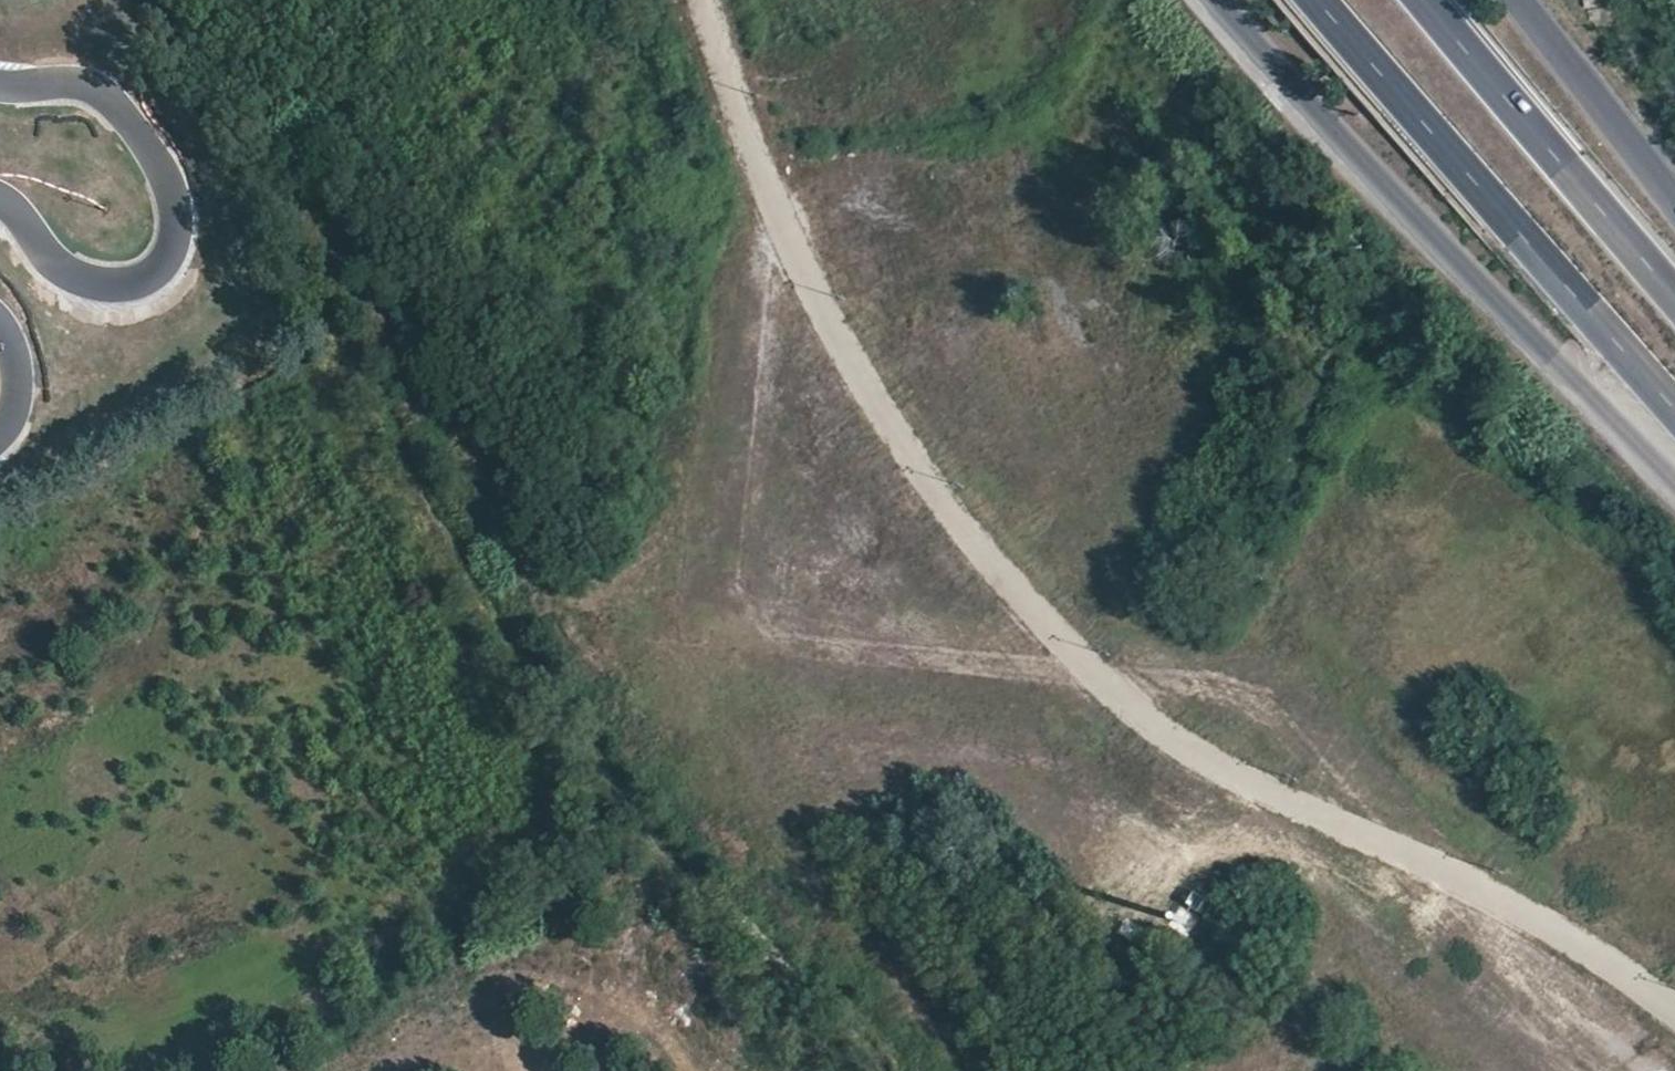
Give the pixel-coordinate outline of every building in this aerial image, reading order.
[(1225,174),(1216,160),(1203,166),(1209,181),(1225,174)]
